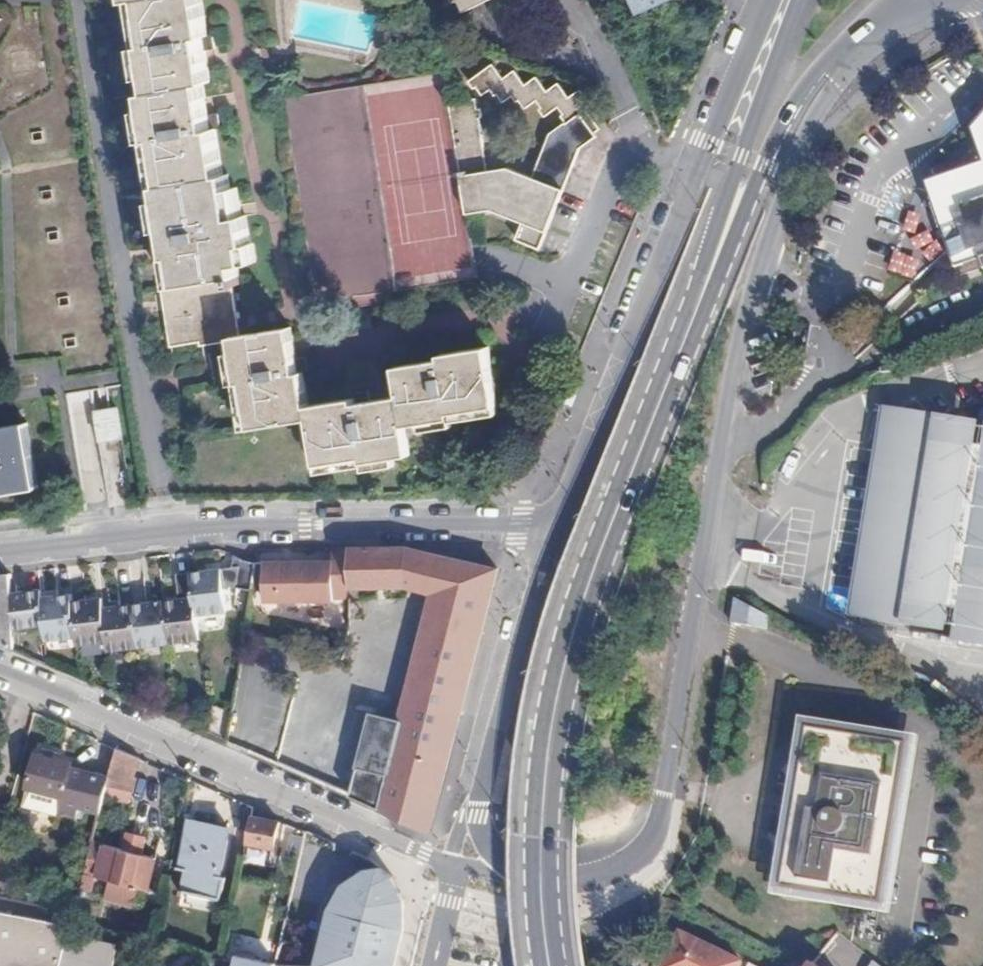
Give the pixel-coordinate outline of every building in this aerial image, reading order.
[(128,2),(140,1),(147,47),(142,48),(149,95),(143,96),(150,142),(155,141),(162,186),(157,187),(168,256),(173,256),(177,285),(161,288),(169,344),(198,341),(196,325),(236,318),(231,286),(237,285),(234,266),(245,264),(243,246),(247,245),(243,218),(236,219),(229,175),(223,176),(216,132),(221,130),(219,116),(210,117),(205,85),(212,83),(207,51),(213,50),(212,34),(207,35),(201,0),(127,0),(128,2)] [(638,12),(665,0),(633,0),(638,12)] [(495,65),(466,82),(469,88),(473,87),(478,95),(485,91),(489,98),(492,96),(497,103),(505,99),(509,105),(512,104),(517,111),(527,105),(532,113),(530,114),(533,119),(547,110),(552,118),(550,120),(554,127),(543,135),(530,176),(506,169),(484,172),(476,121),(479,121),(478,110),(476,110),(473,101),(447,104),(455,159),(464,221),(490,216),(520,227),(514,243),(540,252),(574,148),(591,138),(589,133),(595,129),(583,109),(588,105),(579,90),(568,98),(559,84),(548,92),(537,77),(525,85),(516,72),(506,79),(495,65)] [(982,262),(982,117),(971,130),(981,162),(920,182),(945,256),(950,273),(982,262)] [(950,273),(954,282),(982,272),(982,262),(950,273)] [(289,327),(230,338),(237,383),(241,383),(249,430),(309,421),(317,467),(361,461),(362,465),(409,458),(404,427),(450,420),(450,415),(494,408),(483,347),(441,353),(439,347),(424,350),(425,362),(395,366),(399,396),(366,400),(365,391),(351,393),(352,398),(307,406),(302,374),(307,373),(305,358),(295,359),(289,327)] [(115,434),(109,400),(88,403),(94,437),(115,434)] [(890,480),(895,450),(884,418),(882,417),(872,478),(890,480)] [(981,448),(968,446),(969,437),(936,432),(936,425),(884,418),(895,450),(890,480),(872,478),(852,619),(941,632),(945,615),(958,617),(955,634),(982,638),(982,439),(981,448)] [(3,489),(3,492),(36,486),(25,422),(0,427),(0,489),(3,489)] [(406,547),(348,548),(348,587),(403,586),(429,594),(399,718),(369,710),(347,796),(427,831),(496,569),(406,547)] [(348,587),(348,548),(332,548),(332,558),(333,599),(348,599),(348,587)] [(252,589),(257,563),(236,555),(233,565),(177,572),(178,588),(182,596),(102,605),(101,597),(71,599),(70,591),(40,595),(39,588),(9,591),(8,572),(0,573),(0,644),(13,649),(11,625),(43,622),(44,637),(75,635),(76,641),(106,638),(106,647),(196,637),(193,612),(223,610),(221,587),(229,587),(229,584),(252,589)] [(252,589),(263,590),(263,558),(257,557),(257,563),(252,589)] [(263,599),(333,599),(332,558),(263,558),(263,590),(263,599)] [(768,640),(771,627),(740,609),(735,634),(768,640)] [(880,909),(911,752),(810,734),(805,758),(786,770),(800,787),(791,834),(771,846),(785,864),(780,890),(880,909)] [(129,795),(138,760),(114,749),(107,775),(104,788),(129,795)] [(74,813),(77,804),(86,769),(69,766),(70,760),(35,751),(26,786),(61,795),(57,809),(74,813)] [(99,810),(104,788),(107,775),(86,769),(77,804),(99,810)] [(56,813),(57,809),(61,795),(26,786),(21,804),(56,813)] [(269,849),(275,818),(248,813),(245,829),(242,844),(269,849)] [(216,874),(226,829),(185,818),(176,863),(172,862),(172,866),(184,869),(178,894),(182,896),(183,891),(217,898),(222,875),(216,874)] [(145,886),(152,855),(139,852),(142,838),(124,833),(121,847),(91,840),(83,871),(129,882),(128,885),(135,887),(136,884),(145,886)] [(377,868),(363,869),(342,884),(329,908),(322,938),(313,936),(312,945),(319,947),(315,965),(392,965),(401,929),(401,900),(389,877),(377,868)] [(62,907),(73,909),(76,897),(65,895),(62,907)] [(120,942),(69,936),(71,921),(0,913),(0,965),(117,965),(120,942)] [(810,965),(811,965),(880,965),(839,931),(810,965)] [(664,965),(735,965),(737,961),(679,932),(664,965)] [(275,962),(235,954),(233,965),(274,965),(275,962)]
